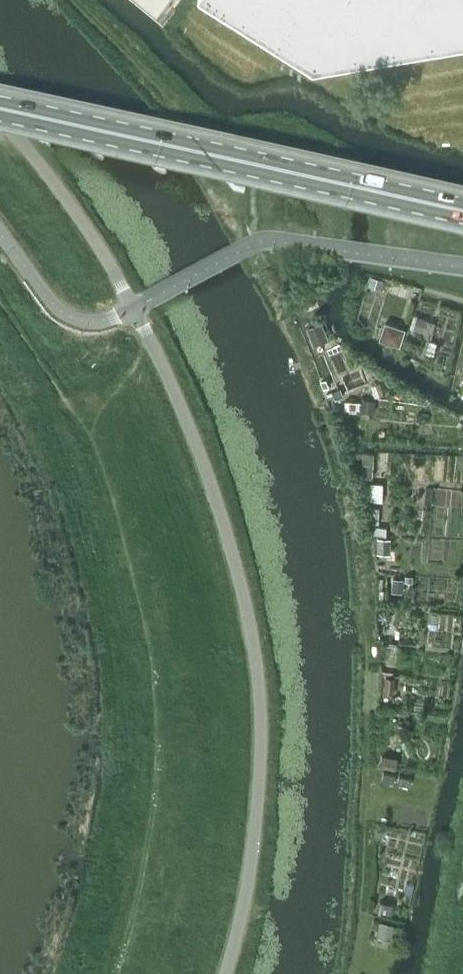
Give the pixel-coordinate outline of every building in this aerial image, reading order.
[(313,67),(462,42),(462,0),(206,0),(313,67)]
